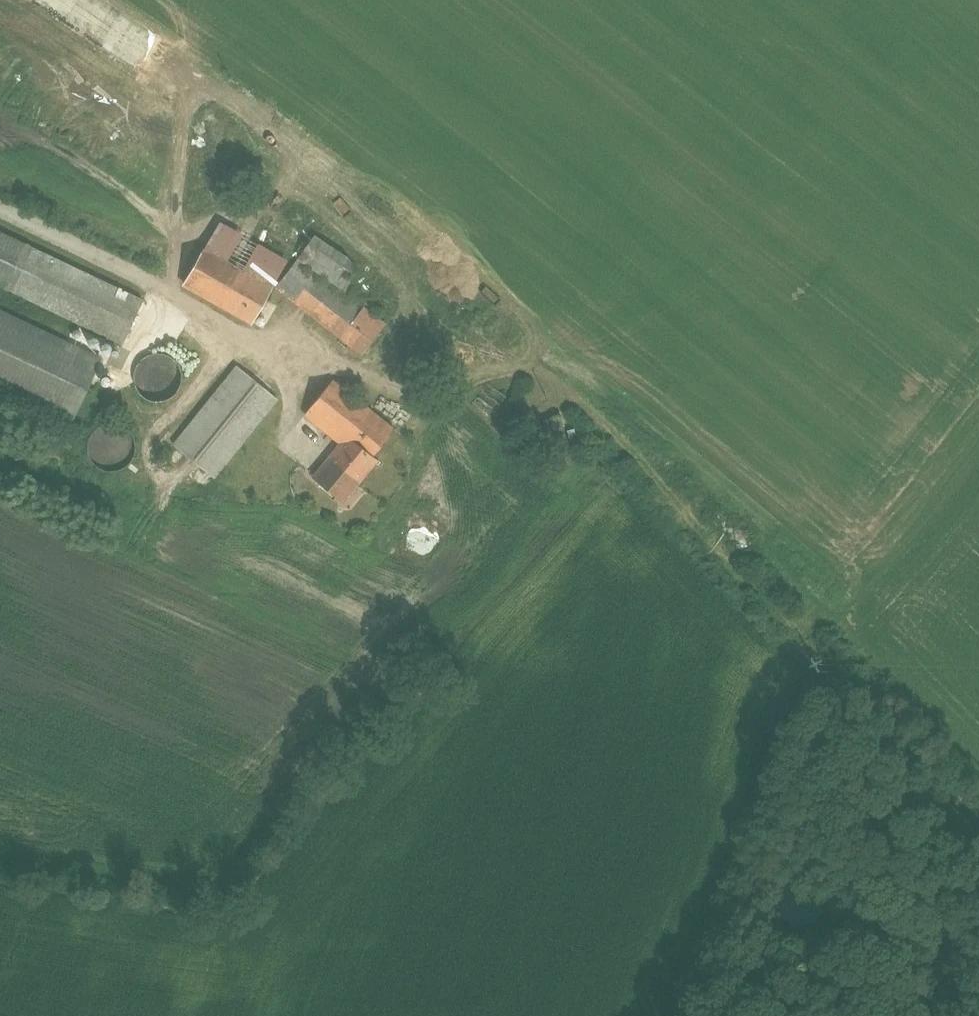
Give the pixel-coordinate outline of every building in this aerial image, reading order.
[(0,231),(0,289),(121,347),(144,300),(0,231)] [(211,247),(189,287),(255,324),(277,284),(211,247)] [(307,268),(286,295),(362,354),(383,327),(307,268)] [(70,428),(101,363),(0,314),(0,395),(70,428)] [(190,387),(190,382),(189,375),(185,365),(178,358),(172,355),(166,354),(157,354),(150,356),(145,359),(138,367),(135,372),(134,378),(134,389),(139,399),(144,404),(148,406),(158,410),(167,409),(174,407),(180,404),(186,397),(190,387)] [(178,434),(225,473),(284,400),(237,362),(178,434)] [(394,437),(330,389),(307,418),(343,446),(316,482),(343,503),(394,437)] [(561,439),(558,416),(538,419),(541,442),(561,439)] [(137,455),(138,450),(137,443),(132,433),(125,427),(120,424),(114,422),(104,423),(98,425),(93,427),(86,435),(83,441),(81,447),(82,457),(87,467),(92,472),(96,475),(106,478),(115,478),(121,476),(127,472),(134,465),(137,455)]
